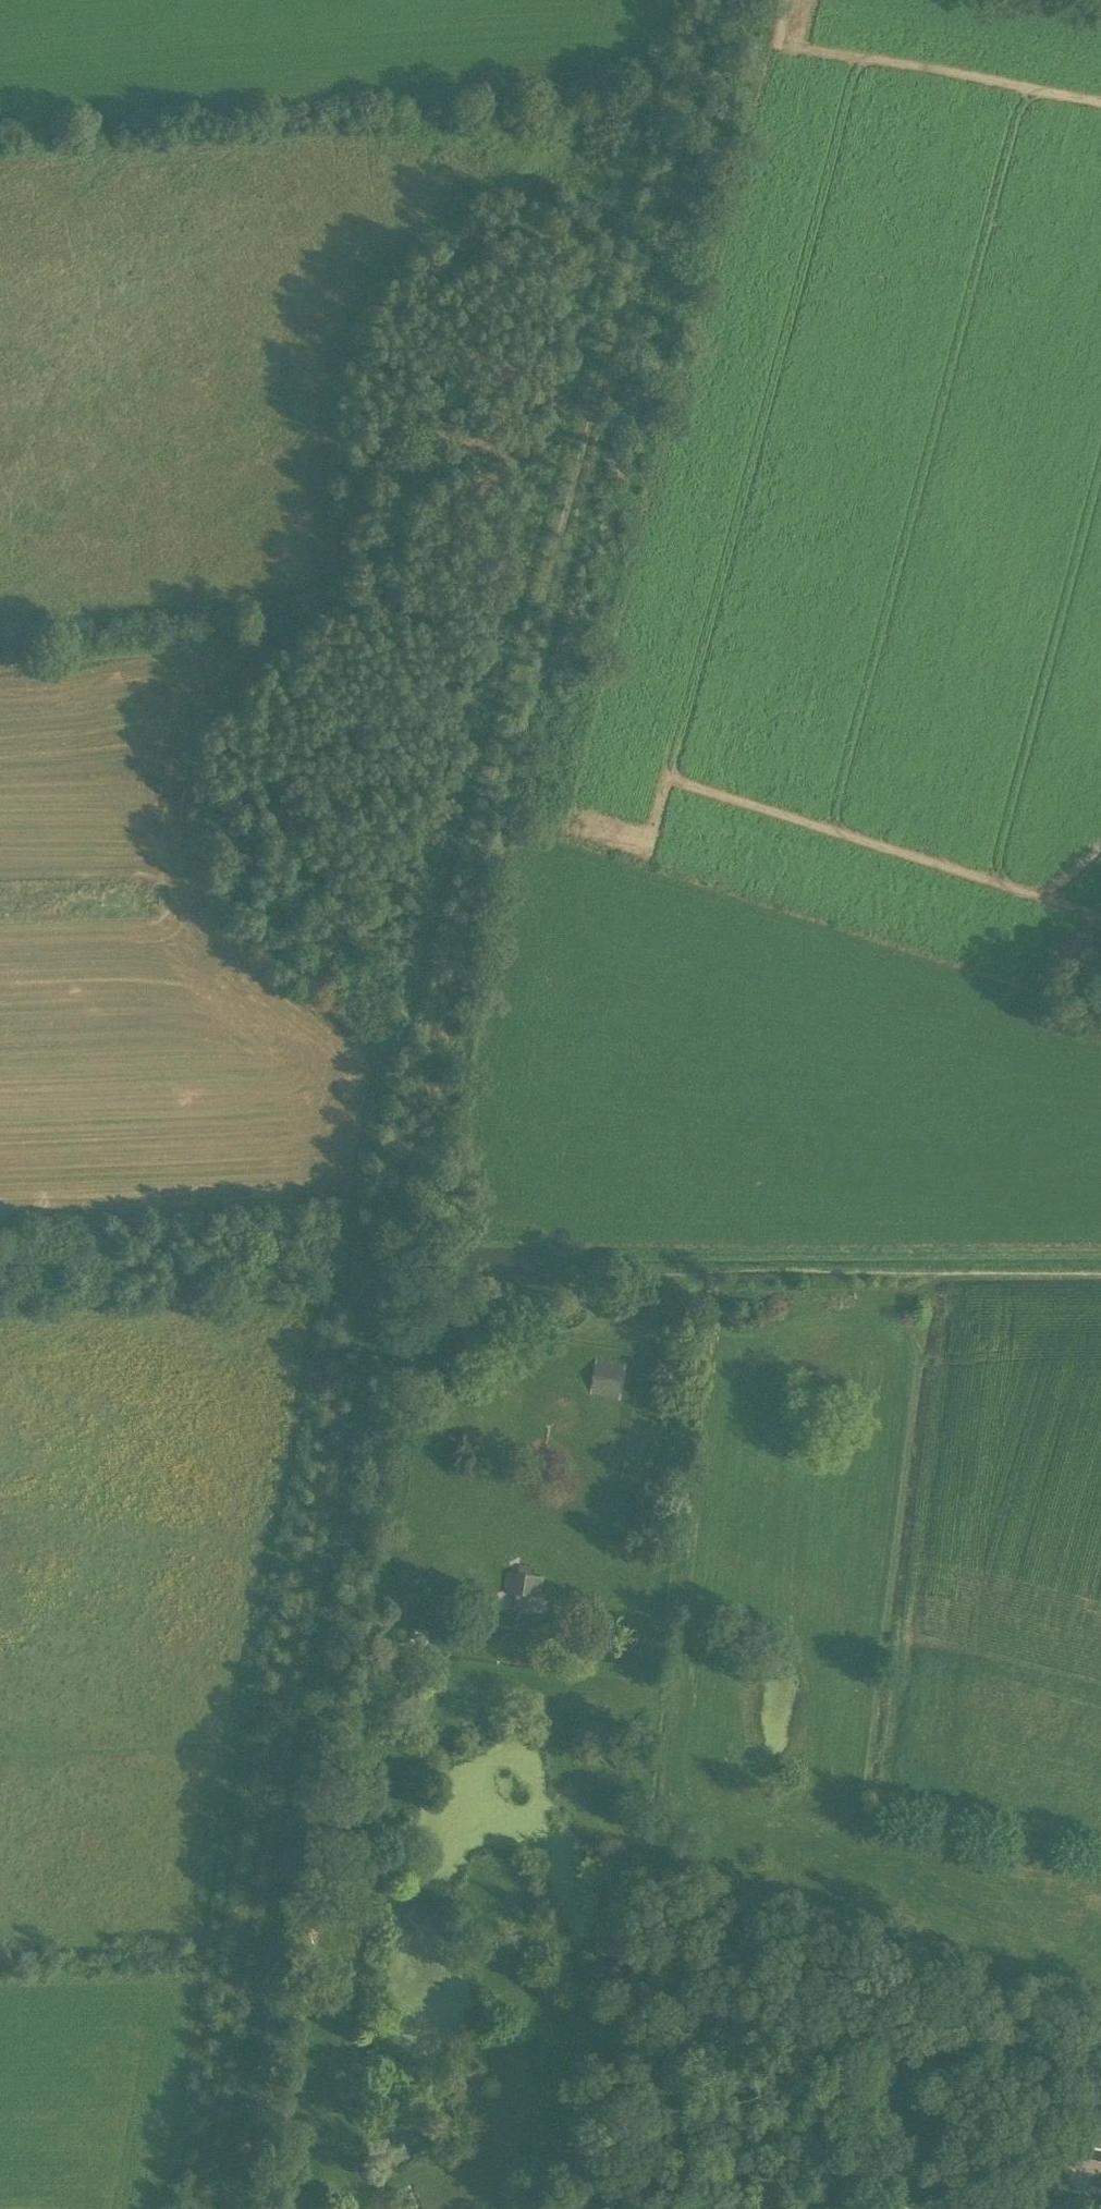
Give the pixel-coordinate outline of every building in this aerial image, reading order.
[(625,1364),(591,1359),(586,1393),(620,1399),(625,1364)] [(545,1596),(548,1575),(513,1569),(510,1591),(545,1596)]
